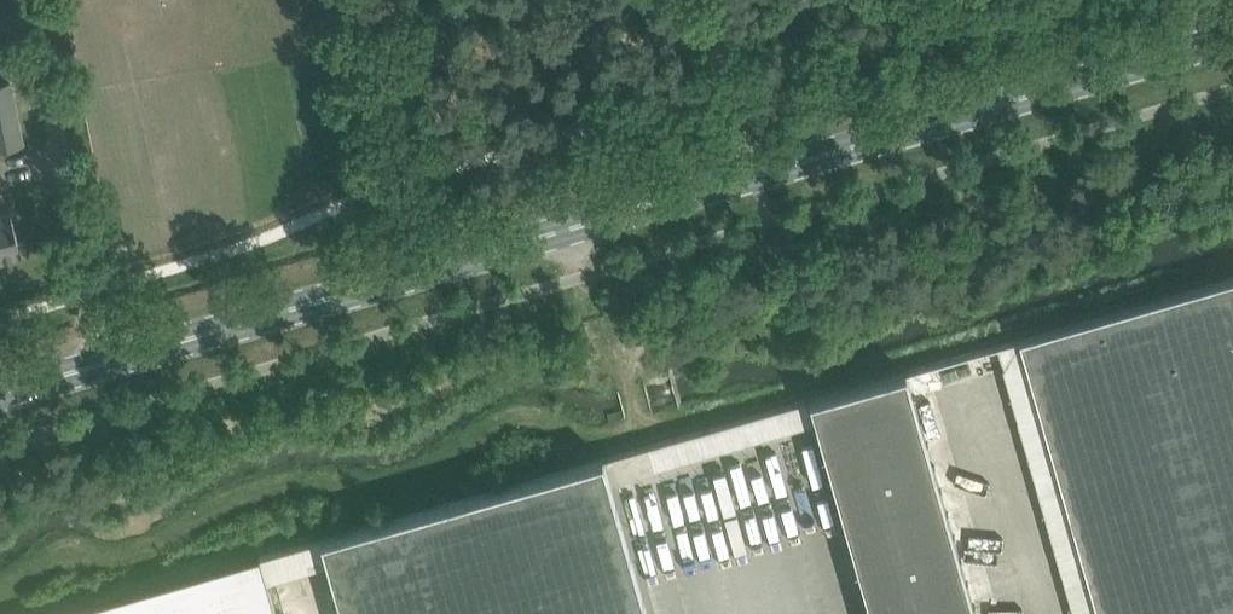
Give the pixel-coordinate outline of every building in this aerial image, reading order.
[(131,0),(118,3),(124,27),(137,23),(131,0)] [(22,142),(10,82),(0,84),(0,146),(22,142)] [(20,253),(20,254),(22,254),(10,211),(8,211),(8,212),(0,214),(0,259),(20,253)] [(1019,338),(1097,613),(1232,613),(1232,277),(1019,338)] [(810,398),(817,420),(817,421),(872,613),(976,613),(906,371),(810,398)] [(322,538),(328,562),(343,613),(648,613),(603,457),(322,538)] [(56,613),(277,613),(267,580),(260,556),(56,613)]
